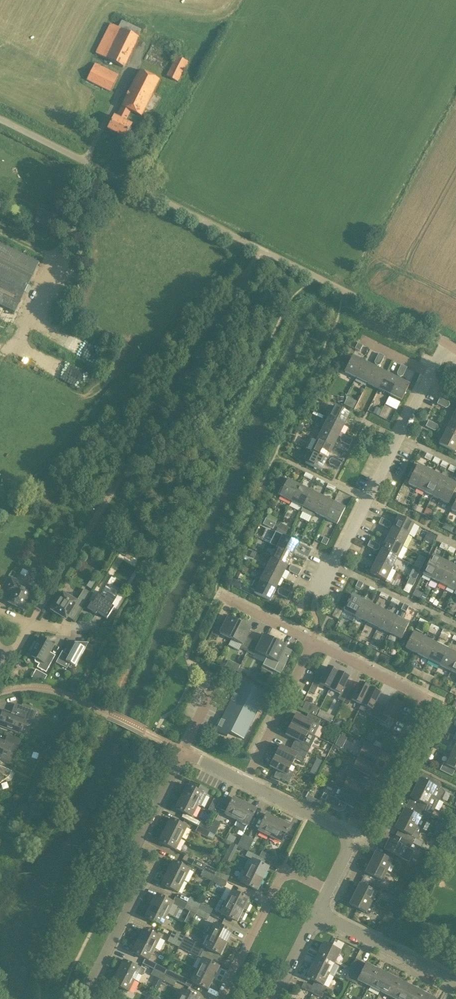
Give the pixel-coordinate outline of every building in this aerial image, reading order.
[(95,53),(123,67),(138,37),(110,23),(95,53)] [(188,62),(176,57),(166,77),(178,82),(188,62)] [(111,92),(119,75),(95,63),(86,80),(111,92)] [(107,129),(125,137),(131,125),(125,122),(131,111),(141,116),(159,80),(139,70),(121,106),(122,106),(116,117),(114,116),(107,129)] [(39,263),(0,244),(0,305),(15,312),(39,263)] [(363,346),(358,343),(355,349),(360,351),(363,346)] [(352,356),(344,372),(356,378),(364,362),(352,356)] [(364,362),(356,378),(367,384),(375,368),(364,362)] [(378,389),(386,373),(375,368),(367,384),(378,389)] [(390,395),(398,379),(386,373),(378,389),(390,395)] [(401,401),(409,384),(398,379),(390,395),(401,401)] [(324,396),(318,393),(316,398),(322,401),(324,396)] [(350,414),(334,406),(328,418),(344,426),(350,414)] [(376,408),(373,414),(379,416),(381,410),(376,408)] [(344,426),(328,418),(322,429),(338,437),(344,426)] [(430,429),(433,423),(428,421),(425,427),(430,429)] [(450,421),(445,433),(455,439),(455,424),(450,421)] [(338,437),(322,429),(317,440),(333,448),(338,437)] [(445,433),(439,445),(455,453),(455,450),(455,439),(445,433)] [(333,448),(317,440),(311,452),(327,460),(333,448)] [(327,460),(311,452),(305,463),(321,471),(327,460)] [(418,464),(409,481),(406,479),(404,482),(416,488),(426,469),(418,464)] [(426,469),(416,488),(424,492),(434,473),(426,469)] [(434,473),(424,492),(432,496),(442,477),(442,476),(434,473)] [(442,476),(442,477),(432,496),(440,500),(450,480),(442,476)] [(291,501),(300,485),(288,478),(283,488),(282,487),(278,494),(291,501)] [(455,488),(455,484),(450,480),(440,500),(448,504),(455,488)] [(300,485),(291,501),(302,507),(303,507),(311,490),(300,485)] [(314,512),(322,496),(311,490),(303,507),(302,507),(300,512),(312,517),(314,512)] [(322,496),(314,512),(325,518),(333,502),(322,496)] [(333,502),(325,518),(337,524),(345,508),(333,502)] [(43,503),(38,511),(45,516),(50,508),(43,503)] [(268,514),(266,518),(271,521),(276,523),(274,526),(278,528),(279,525),(276,523),(278,519),(268,514)] [(414,524),(398,516),(392,527),(409,535),(414,524)] [(271,521),(266,518),(263,524),(268,527),(272,529),(274,526),(276,523),(271,521)] [(291,529),(280,523),(279,525),(278,528),(289,533),(291,529)] [(409,535),(392,527),(387,538),(403,547),(409,535)] [(293,555),(299,543),(276,532),(270,544),(277,547),(293,555)] [(428,532),(423,541),(432,545),(436,536),(428,532)] [(329,540),(324,537),(321,543),(326,545),(329,540)] [(403,547),(387,538),(381,550),(397,558),(403,547)] [(63,542),(59,547),(65,551),(69,546),(63,542)] [(293,555),(277,547),(271,559),(287,567),(293,555)] [(127,553),(121,549),(117,555),(124,559),(127,553)] [(397,558),(381,550),(375,561),(392,569),(397,558)] [(419,555),(414,565),(421,568),(426,558),(419,555)] [(431,578),(440,559),(432,555),(422,574),(431,578)] [(287,567),(271,559),(265,570),(281,578),(287,567)] [(440,559),(431,578),(439,582),(448,563),(440,559)] [(369,573),(385,581),(386,581),(392,569),(375,561),(369,573)] [(448,563),(439,582),(446,586),(455,567),(448,563)] [(446,586),(454,590),(455,587),(455,567),(446,586)] [(255,579),(276,589),(281,578),(265,570),(261,568),(255,579)] [(30,595),(29,593),(32,588),(10,578),(4,592),(12,596),(9,603),(22,609),(26,600),(28,599),(30,595)] [(276,589),(255,579),(250,589),(255,591),(254,593),(270,601),(276,589)] [(77,614),(91,593),(84,589),(76,602),(71,598),(68,596),(68,597),(64,594),(63,594),(62,595),(62,594),(59,598),(58,597),(53,604),(55,605),(52,609),(53,610),(52,610),(53,611),(64,619),(65,618),(66,619),(66,618),(71,611),(77,614)] [(423,593),(415,589),(413,595),(421,598),(423,593)] [(116,599),(107,594),(105,597),(104,596),(103,598),(98,595),(93,604),(91,603),(88,607),(92,610),(91,612),(96,615),(97,613),(107,619),(114,607),(112,606),(116,599)] [(344,610),(353,615),(355,616),(363,600),(352,594),(344,610)] [(363,600),(355,616),(367,622),(375,606),(363,600)] [(409,606),(404,604),(401,610),(406,612),(409,606)] [(344,608),(338,606),(332,617),(338,620),(344,608)] [(375,606),(367,622),(378,628),(386,612),(375,606)] [(389,633),(397,618),(397,617),(386,612),(378,628),(389,633)] [(218,637),(220,633),(231,639),(239,622),(228,616),(223,626),(217,622),(211,634),(218,637)] [(397,617),(397,618),(389,633),(401,639),(409,623),(397,617)] [(420,619),(418,623),(415,629),(421,632),(425,626),(427,622),(420,619)] [(239,622),(231,639),(242,645),(240,648),(247,652),(253,641),(246,637),(251,628),(239,622)] [(413,632),(405,648),(417,654),(425,638),(413,632)] [(253,641),(247,652),(254,655),(256,651),(267,657),(275,640),(263,634),(259,644),(253,641)] [(31,649),(33,650),(30,656),(35,658),(34,660),(35,662),(39,664),(37,668),(46,673),(54,657),(50,655),(49,652),(53,645),(40,638),(37,644),(35,642),(31,649)] [(428,660),(436,644),(425,638),(417,654),(428,660)] [(288,658),(282,655),(287,646),(275,640),(267,657),(263,665),(280,674),(288,658)] [(71,649),(72,650),(69,656),(62,652),(56,663),(67,669),(70,663),(75,667),(88,644),(88,643),(75,642),(71,649)] [(439,665),(447,649),(436,644),(428,660),(439,665)] [(455,660),(455,653),(447,649),(439,665),(451,671),(455,660)] [(317,689),(320,684),(330,689),(338,672),(328,667),(323,676),(318,674),(312,686),(317,689)] [(47,676),(36,670),(31,679),(45,680),(47,676)] [(338,672),(330,689),(340,694),(338,699),(343,702),(349,689),(344,687),(348,677),(338,672)] [(419,678),(424,680),(427,674),(422,672),(419,678)] [(241,682),(216,731),(227,737),(229,732),(243,739),(266,693),(250,685),(249,686),(241,682)] [(361,705),(370,688),(359,683),(355,692),(349,689),(343,702),(349,705),(351,700),(361,705)] [(370,688),(361,705),(372,710),(369,715),(375,718),(381,706),(375,703),(380,693),(370,688)] [(394,721),(402,704),(391,698),(386,708),(381,706),(375,718),(385,723),(388,718),(394,721)] [(307,712),(311,705),(305,702),(302,709),(307,712)] [(16,715),(3,710),(2,713),(0,715),(0,726),(18,733),(22,724),(27,726),(31,725),(32,721),(33,721),(36,712),(20,706),(16,715)] [(316,715),(330,722),(333,715),(319,708),(316,715)] [(306,719),(296,714),(291,724),(307,733),(313,723),(318,725),(320,719),(309,713),(306,719)] [(316,737),(307,733),(291,724),(285,735),(295,740),(292,745),(308,753),(316,737)] [(366,739),(372,742),(375,736),(369,733),(366,739)] [(21,740),(9,735),(7,743),(0,741),(0,759),(6,762),(10,752),(15,754),(21,740)] [(341,748),(346,738),(340,735),(335,745),(341,748)] [(358,758),(375,766),(380,756),(370,751),(373,746),(361,740),(358,745),(363,747),(358,758)] [(275,756),(292,764),(294,760),(302,764),(308,753),(292,745),(290,751),(280,746),(275,756)] [(451,753),(445,765),(443,764),(440,770),(452,776),(455,770),(455,756),(451,753)] [(276,777),(288,783),(293,774),(291,771),(289,770),(292,764),(275,756),(270,767),(279,772),(276,777)] [(317,775),(322,760),(316,757),(310,772),(317,775)] [(375,766),(358,758),(352,768),(346,765),(343,770),(357,777),(360,772),(369,777),(375,766)] [(8,778),(11,771),(0,766),(0,784),(8,778)] [(342,790),(359,798),(364,788),(354,783),(357,777),(343,770),(340,769),(337,774),(340,779),(339,781),(345,784),(342,790)] [(415,788),(432,796),(440,801),(444,793),(443,790),(440,788),(443,783),(431,777),(428,782),(420,778),(415,788)] [(190,781),(188,786),(187,786),(181,797),(198,806),(201,807),(209,790),(190,781)] [(324,793),(321,799),(325,801),(327,806),(339,812),(344,810),(347,805),(353,809),(359,798),(342,790),(336,787),(335,788),(334,788),(332,794),(333,794),(332,797),(324,793)] [(432,796),(415,788),(410,798),(418,802),(416,807),(432,815),(439,801),(440,801),(432,796)] [(175,809),(192,817),(198,806),(181,797),(175,809)] [(233,798),(225,814),(236,820),(245,804),(233,798)] [(212,813),(218,815),(224,804),(218,801),(212,813)] [(248,826),(256,809),(245,804),(236,820),(248,826)] [(400,818),(417,827),(422,830),(422,829),(423,830),(426,822),(428,823),(432,815),(416,807),(413,813),(405,809),(400,818)] [(266,814),(258,831),(269,836),(278,820),(266,814)] [(417,827),(400,818),(395,828),(403,832),(401,838),(413,844),(415,838),(417,839),(422,830),(417,827)] [(187,827),(170,819),(165,830),(181,838),(187,827)] [(215,835),(221,823),(215,820),(212,827),(209,832),(210,832),(215,835)] [(281,842),(289,826),(278,820),(269,836),(281,842)] [(212,827),(201,821),(198,827),(209,832),(212,827)] [(207,838),(210,832),(209,832),(198,827),(195,831),(207,838)] [(159,842),(175,850),(181,838),(165,830),(164,831),(162,830),(159,837),(161,838),(159,842)] [(243,834),(237,846),(243,849),(249,837),(243,834)] [(248,852),(254,840),(249,837),(243,849),(248,852)] [(390,839),(384,850),(387,851),(398,857),(401,858),(404,852),(408,854),(413,844),(401,838),(398,843),(390,839)] [(223,858),(230,861),(238,845),(230,842),(223,858)] [(371,862),(387,871),(390,865),(394,866),(398,857),(387,851),(384,857),(376,852),(371,862)] [(259,857),(271,863),(274,857),(262,852),(259,857)] [(268,868),(252,859),(246,871),(263,879),(268,868)] [(190,869),(173,861),(171,865),(169,864),(166,871),(168,872),(167,873),(184,881),(190,869)] [(387,871),(371,862),(365,873),(374,877),(371,882),(383,888),(387,879),(384,878),(387,871)] [(215,876),(217,871),(206,865),(203,870),(215,876)] [(203,871),(201,876),(212,881),(215,876),(203,870),(203,871)] [(217,871),(215,876),(227,882),(229,877),(217,871)] [(240,882),(257,891),(263,879),(246,871),(240,882)] [(161,884),(178,893),(184,881),(167,873),(161,884)] [(227,882),(215,876),(212,881),(224,887),(227,882)] [(371,902),(375,904),(383,888),(371,882),(368,888),(360,884),(355,894),(371,902)] [(398,889),(395,894),(402,898),(404,892),(398,889)] [(248,899),(232,891),(226,902),(246,912),(250,905),(246,903),(248,899)] [(173,902),(156,894),(150,906),(167,914),(173,902)] [(375,904),(371,902),(355,894),(350,905),(366,913),(369,906),(373,908),(375,904)] [(198,909),(201,903),(189,898),(187,903),(198,909)] [(220,914),(237,922),(239,918),(242,920),(246,912),(226,902),(220,914)] [(198,909),(187,903),(184,909),(195,914),(198,909)] [(201,903),(198,909),(210,915),(213,909),(201,903)] [(388,910),(394,913),(396,908),(390,905),(388,910)] [(145,917),(161,926),(167,914),(150,906),(145,917)] [(198,909),(195,914),(207,920),(210,915),(198,909)] [(189,911),(184,922),(190,925),(195,914),(189,911)] [(388,911),(383,920),(383,921),(389,924),(394,914),(388,911)] [(232,932),(215,924),(209,935),(226,943),(232,932)] [(159,937),(143,929),(138,941),(154,949),(159,937)] [(182,942),(184,937),(173,931),(170,936),(182,942)] [(204,947),(220,955),(226,943),(209,935),(204,947)] [(182,942),(170,936),(167,942),(179,947),(182,942)] [(184,937),(182,942),(193,948),(196,942),(184,937)] [(132,952),(148,960),(154,949),(138,941),(132,952)] [(182,942),(179,947),(190,953),(193,948),(182,942)] [(340,951),(324,943),(318,955),(334,963),(340,951)] [(334,963),(318,955),(312,966),(329,974),(334,963)] [(219,967),(202,958),(197,970),(213,978),(219,967)] [(361,962),(356,959),(350,971),(355,973),(357,970),(361,962)] [(145,971),(123,960),(118,972),(134,980),(137,973),(142,976),(145,971)] [(165,975),(168,970),(156,964),(154,969),(165,975)] [(356,984),(358,981),(369,986),(377,970),(366,964),(362,972),(357,970),(355,973),(351,982),(356,984)] [(326,987),(323,985),(329,974),(312,966),(307,977),(315,982),(312,986),(316,988),(324,992),(326,987)] [(165,975),(154,969),(151,975),(162,981),(165,975)] [(168,970),(165,975),(177,981),(180,976),(168,970)] [(191,982),(207,990),(213,978),(197,970),(191,982)] [(381,992),(389,976),(377,970),(369,986),(381,992)] [(355,973),(350,971),(346,979),(351,982),(355,973)] [(112,984),(128,992),(134,980),(118,972),(112,984)] [(165,975),(162,981),(174,987),(177,981),(165,975)] [(392,997),(400,981),(389,976),(381,992),(392,997)] [(411,987),(400,981),(392,997),(395,998),(405,998),(411,987)] [(304,982),(302,987),(313,993),(316,988),(312,986),(304,982)] [(405,998),(419,998),(423,992),(411,987),(405,998)] [(316,988),(313,993),(321,997),(324,992),(316,988)] [(182,990),(178,998),(198,998),(199,998),(182,990)]
